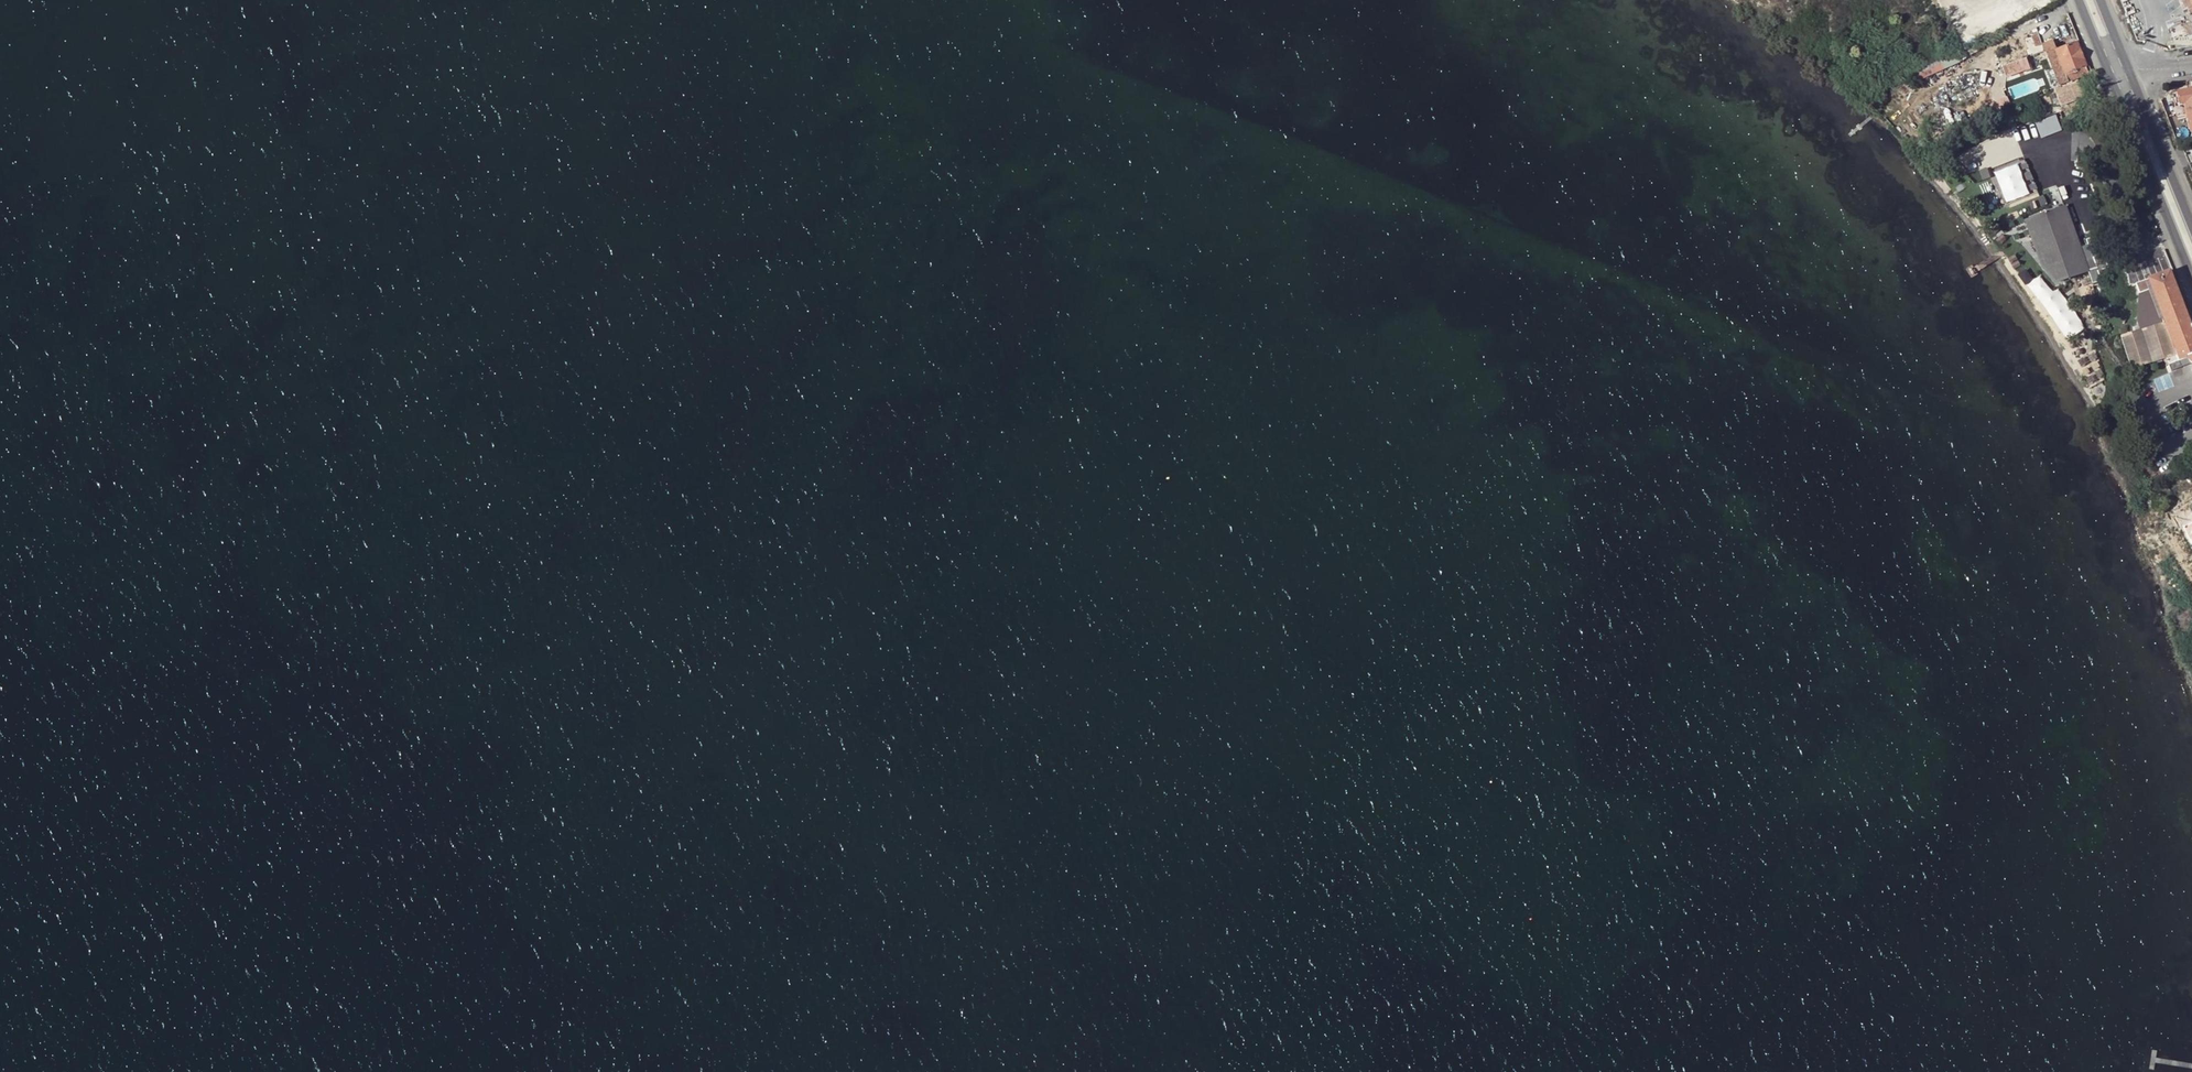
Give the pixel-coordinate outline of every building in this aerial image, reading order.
[(2076,41),(2056,50),(2065,74),(2068,82),(2089,74),(2076,41)] [(2065,74),(2056,50),(2053,43),(2045,47),(2057,77),(2065,74)] [(2007,77),(2033,69),(2029,57),(2003,65),(2007,77)] [(1918,77),(1944,73),(1942,61),(1916,65),(1918,77)] [(2191,131),(2191,90),(2172,93),(2176,116),(2187,114),(2190,132),(2191,131)] [(2063,118),(2061,109),(2024,121),(2025,125),(2044,120),(2045,123),(2063,118)] [(2081,122),(2077,112),(2067,116),(2070,126),(2081,122)] [(2043,134),(2040,127),(2027,133),(2029,139),(2043,134)] [(2019,162),(1997,170),(2008,201),(2030,193),(2019,162)] [(2055,233),(2062,230),(2055,212),(2047,215),(2052,228),(2055,233)] [(2047,215),(2031,221),(2038,237),(2045,234),(2044,231),(2052,228),(2047,215)] [(2047,237),(2055,233),(2052,228),(2044,231),(2045,234),(2047,237)] [(2072,256),(2064,259),(2071,278),(2079,275),(2072,256)] [(2056,262),(2063,281),(2071,278),(2064,259),(2056,262)] [(2171,271),(2149,279),(2165,322),(2122,338),(2132,368),(2167,357),(2169,364),(2188,358),(2188,360),(2189,361),(2190,363),(2191,363),(2191,364),(2191,326),(2171,271)] [(2077,312),(2062,320),(2065,326),(2062,328),(2067,337),(2085,328),(2077,312)]
